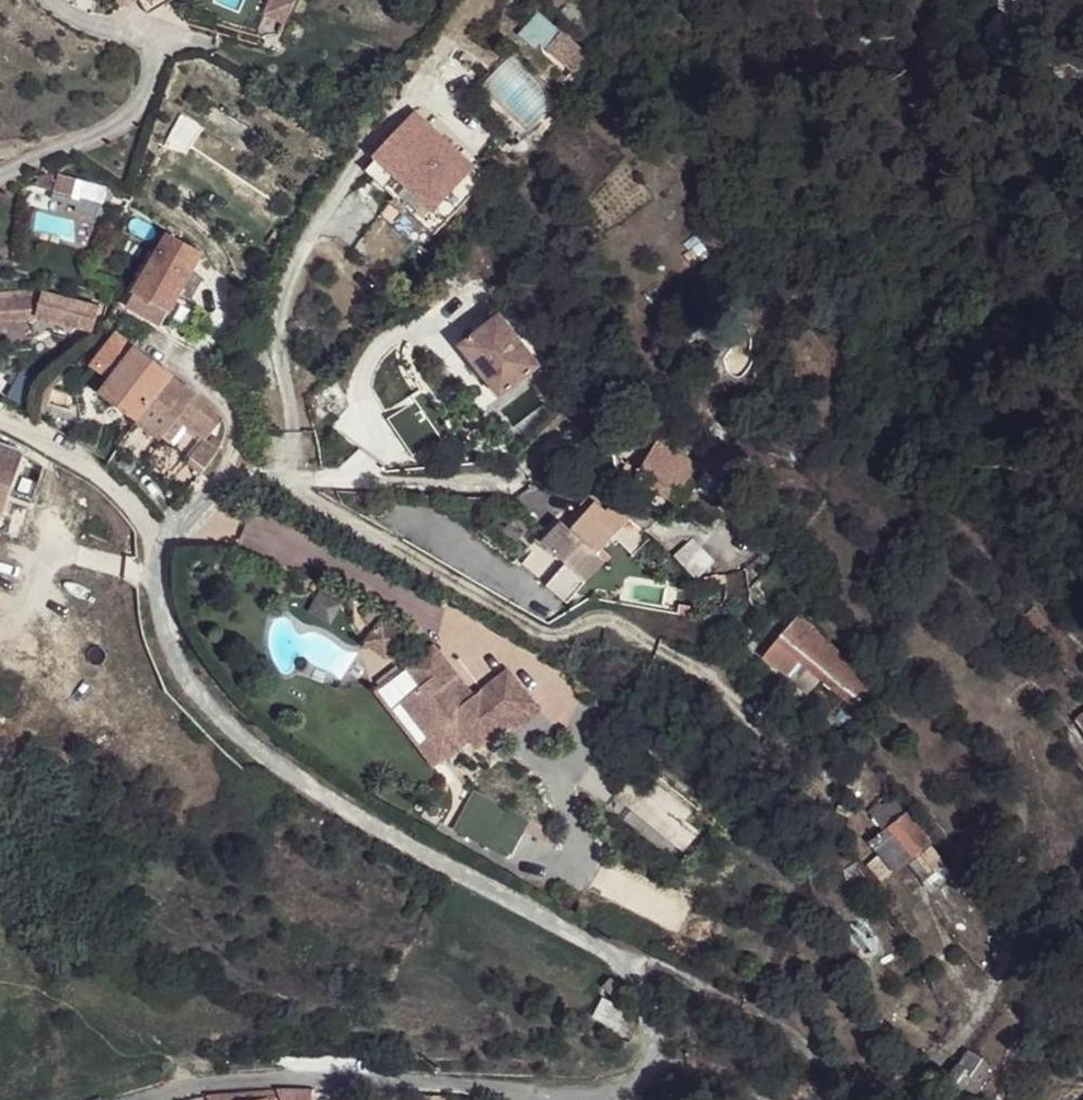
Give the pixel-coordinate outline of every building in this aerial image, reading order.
[(544,51),(558,25),(532,12),(519,38),(544,51)] [(594,58),(562,30),(546,49),(579,77),(594,58)] [(482,84),(527,129),(556,100),(511,55),(482,84)] [(460,154),(415,111),(373,155),(376,158),(432,212),(475,168),(471,164),(460,154)] [(460,154),(471,164),(475,159),(464,149),(460,154)] [(376,158),(366,169),(434,234),(486,179),(475,168),(432,212),(376,158)] [(59,177),(38,180),(37,186),(55,191),(59,176),(59,177)] [(80,197),(84,182),(59,176),(55,191),(80,197)] [(107,188),(84,182),(80,197),(103,203),(107,188)] [(168,232),(124,310),(154,327),(158,320),(163,323),(180,293),(192,270),(203,251),(168,232)] [(192,270),(180,293),(189,299),(202,276),(192,270)] [(43,292),(39,291),(0,295),(0,322),(38,319),(38,316),(36,316),(43,292)] [(92,330),(99,308),(43,292),(36,316),(38,316),(92,330)] [(544,334),(514,302),(501,315),(528,348),(541,336),(544,334)] [(528,348),(501,315),(462,347),(505,396),(542,363),(528,348)] [(552,352),(541,336),(528,348),(542,363),(552,352)] [(195,393),(117,337),(96,365),(113,378),(102,393),(163,437),(179,415),(190,400),(195,393)] [(190,400),(179,415),(206,434),(209,436),(219,422),(190,400)] [(565,402),(568,417),(582,414),(579,400),(565,402)] [(209,436),(206,434),(190,455),(205,466),(221,446),(209,436)] [(659,447),(643,472),(708,515),(714,506),(725,513),(731,505),(701,485),(710,472),(672,447),(668,452),(659,447)] [(0,448),(0,518),(3,519),(24,455),(0,448)] [(564,532),(546,552),(567,570),(587,588),(606,567),(597,560),(609,546),(629,565),(640,552),(596,512),(572,538),(564,532)] [(724,554),(699,531),(683,551),(708,571),(724,554)] [(587,588),(567,570),(548,591),(568,609),(587,588)] [(881,682),(804,616),(790,631),(815,653),(867,698),(881,682)] [(382,619),(379,619),(364,640),(364,643),(385,659),(390,659),(404,639),(404,634),(382,619)] [(815,653),(790,631),(770,655),(794,677),(815,653)] [(435,644),(406,667),(421,687),(401,701),(430,740),(454,721),(470,742),(475,750),(507,726),(535,705),(514,677),(488,697),(482,689),(474,696),(469,699),(454,678),(458,675),(435,644)] [(514,677),(509,669),(482,689),(488,697),(514,677)] [(474,696),(458,675),(454,678),(469,699),(474,696)] [(535,705),(507,726),(512,734),(541,712),(535,705)] [(419,748),(435,768),(470,742),(454,721),(430,740),(419,748)] [(934,843),(910,812),(893,825),(919,856),(934,843)] [(911,862),(919,856),(893,825),(885,831),(874,840),(900,870),(911,862)] [(934,843),(919,856),(922,858),(934,848),(939,852),(951,843),(943,836),(934,843)] [(617,1024),(628,1006),(604,994),(594,1013),(617,1024)] [(978,1055),(971,1051),(961,1064),(968,1068),(978,1055)] [(992,1066),(978,1055),(968,1068),(966,1071),(974,1076),(980,1082),(992,1066)] [(968,1068),(961,1064),(951,1076),(965,1088),(966,1086),(974,1076),(966,1071),(968,1068)] [(980,1082),(974,1076),(966,1086),(977,1093),(985,1085),(980,1082)] [(205,1099),(276,1099),(273,1086),(203,1092),(205,1099)] [(273,1086),(276,1099),(306,1099),(308,1088),(273,1086)]
